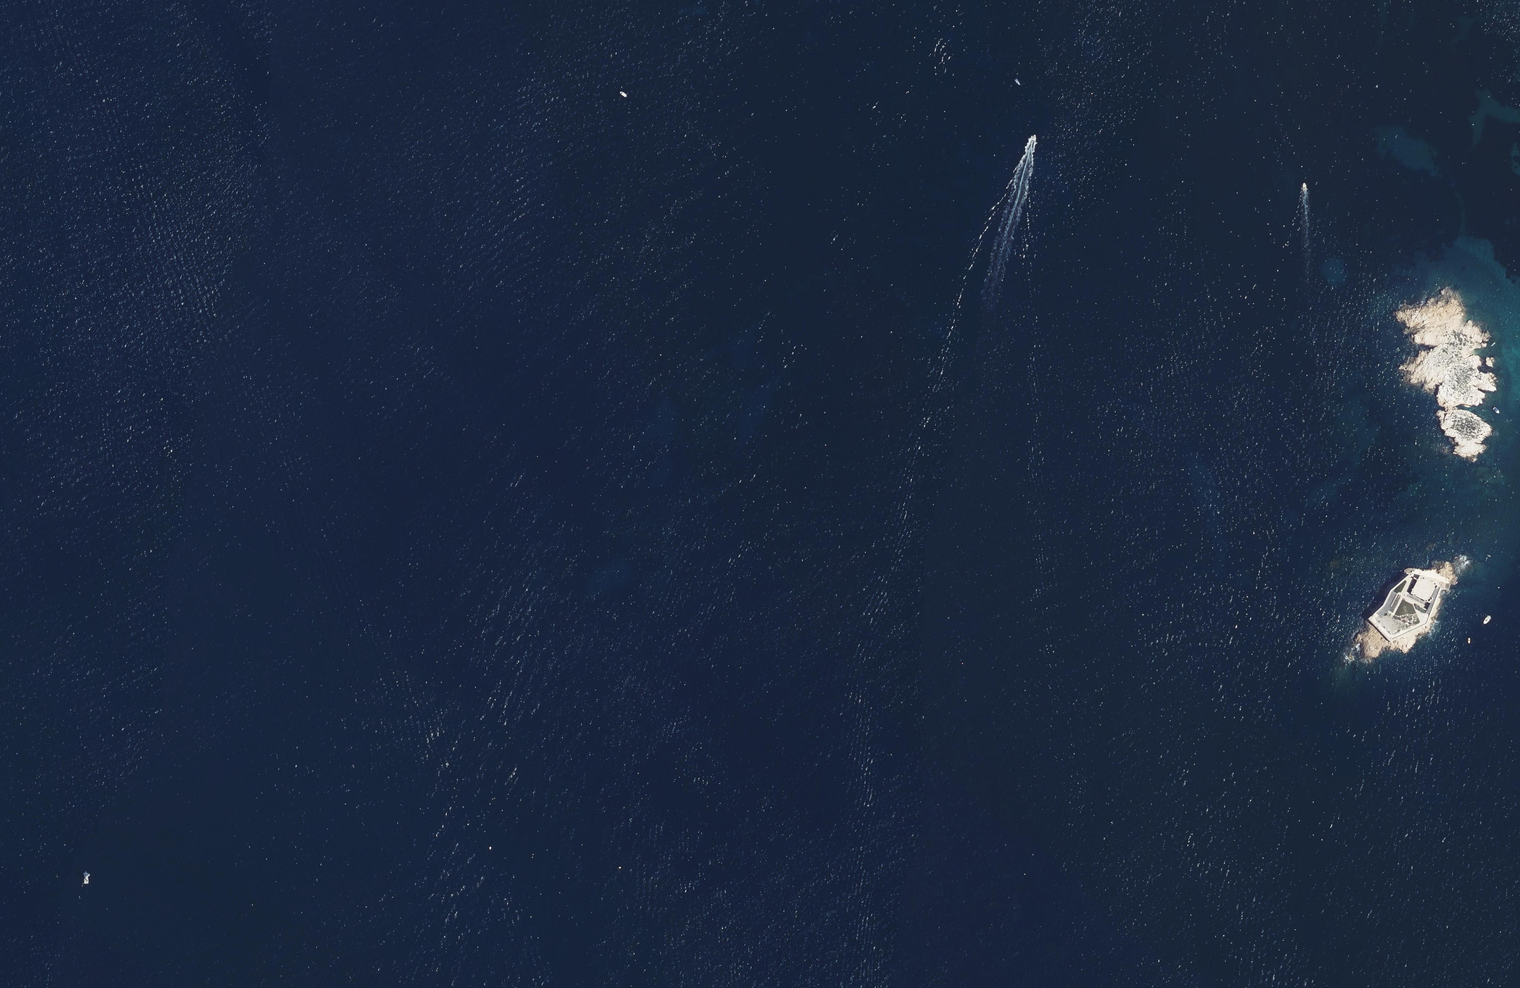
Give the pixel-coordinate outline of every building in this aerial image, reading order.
[(1421,574),(1419,572),(1417,576),(1413,574),(1409,572),(1403,575),(1393,584),(1393,585),(1390,587),(1382,603),(1368,617),(1391,640),(1426,624),(1440,585),(1435,581),(1436,580),(1433,578),(1433,579),(1423,575),(1424,574),(1422,573),(1421,574)]
